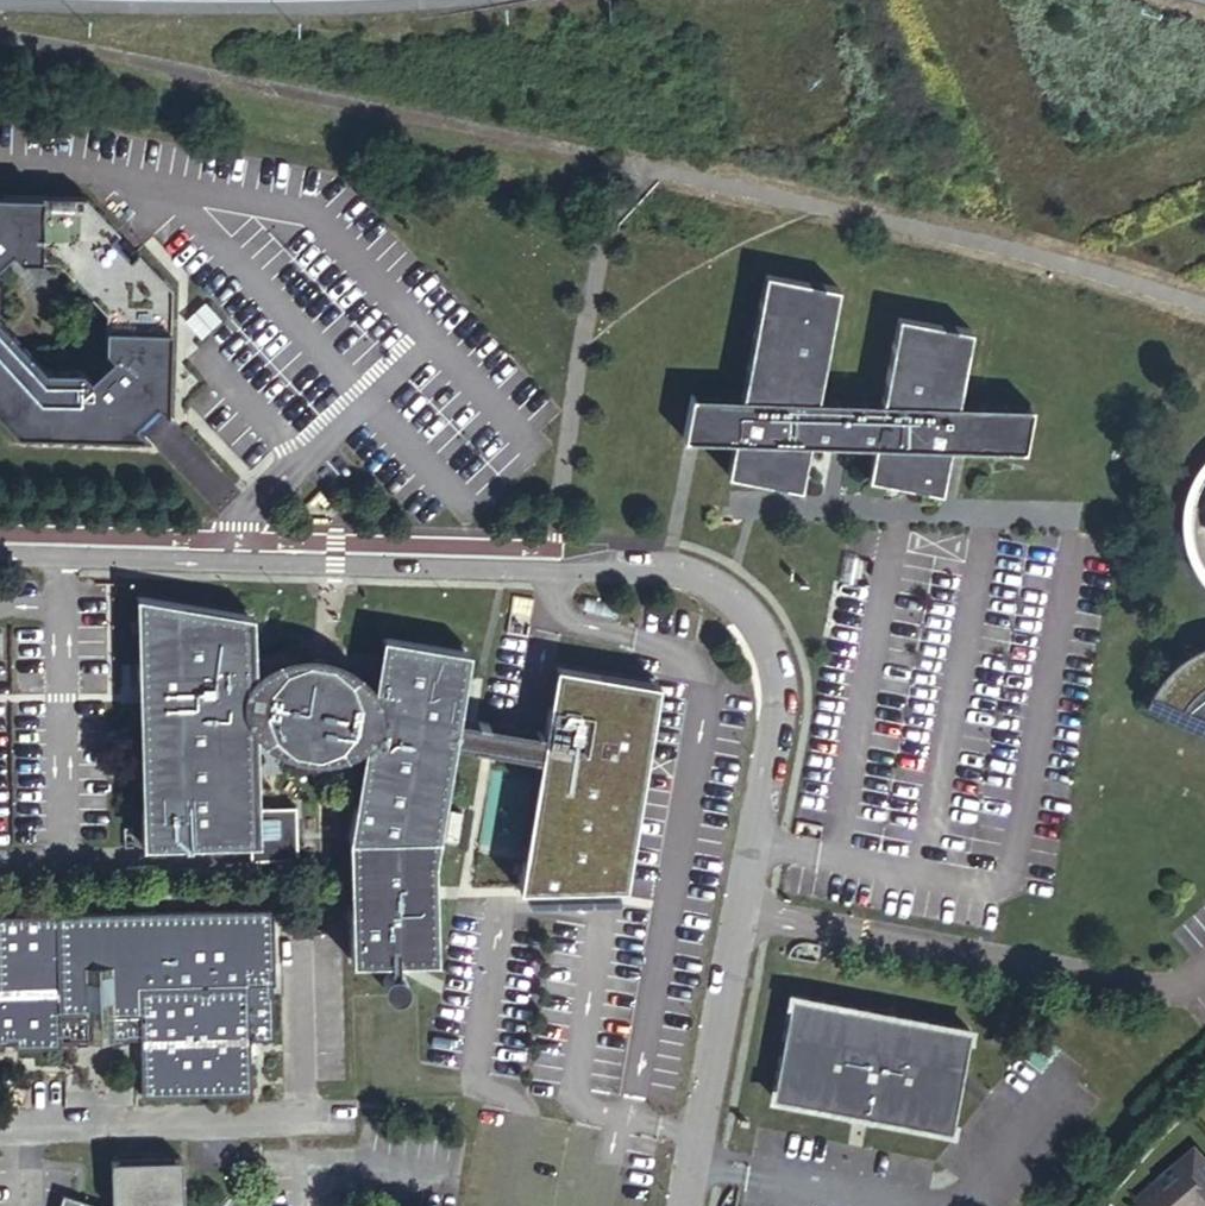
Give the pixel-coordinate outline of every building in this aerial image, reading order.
[(0,175),(0,375),(4,379),(34,411),(73,411),(73,420),(160,423),(149,411),(174,386),(185,398),(188,311),(173,310),(173,273),(141,241),(118,218),(89,187),(51,187),(51,174),(0,175)] [(695,386),(685,437),(734,437),(727,470),(799,486),(810,438),(840,439),(876,440),(868,474),(942,490),(952,445),(1022,448),(1035,397),(962,394),(977,319),(904,305),(886,393),(821,391),(842,277),(768,263),(745,389),(695,386)] [(73,420),(73,411),(34,411),(4,379),(0,382),(0,391),(32,422),(73,420)] [(1196,477),(1186,504),(1186,537),(1198,572),(1204,578),(1204,464),(1196,477)] [(471,701),(466,700),(474,653),(396,640),(385,707),(369,704),(358,679),(338,665),(313,662),(291,670),(275,689),(257,686),(255,617),(148,599),(149,667),(144,668),(144,681),(145,683),(146,686),(149,690),(150,691),(155,692),(159,692),(159,706),(150,707),(153,815),(147,815),(148,849),(266,847),(265,812),(260,812),(257,714),(270,716),(280,739),(301,753),(325,757),(349,748),(365,729),(381,732),(367,807),(362,806),(356,843),(361,842),(448,839),(451,820),(446,819),(459,738),(450,737),(452,723),(455,723),(458,723),(459,723),(461,722),(463,722),(464,721),(466,719),(468,716),(468,715),(469,714),(471,701)] [(1194,645),(1167,667),(1154,685),(1148,700),(1204,724),(1204,641),(1194,645)] [(459,738),(465,739),(469,714),(468,715),(468,716),(466,719),(464,721),(463,722),(461,722),(459,723),(458,723),(455,723),(452,723),(450,737),(459,738)] [(448,839),(361,842),(364,912),(358,912),(360,964),(446,961),(445,949),(440,949),(437,864),(444,864),(448,839)] [(39,901),(28,901),(29,910),(39,909),(39,901)] [(278,905),(59,909),(60,977),(278,972),(278,979),(279,979),(278,905)] [(60,977),(59,909),(39,909),(29,910),(0,910),(0,1046),(61,1044),(60,1033),(94,1034),(94,1011),(61,1012),(61,992),(60,977)] [(111,976),(112,991),(144,990),(144,1009),(112,1010),(113,1033),(143,1031),(144,1088),(187,1088),(187,1093),(213,1093),(213,1086),(254,1086),(253,1035),(253,1030),(279,1030),(278,979),(278,972),(111,976)] [(60,977),(61,992),(112,991),(111,976),(60,977)] [(112,991),(61,992),(61,1012),(94,1011),(112,1010),(144,1009),(144,990),(112,991)] [(965,1035),(785,1002),(766,1104),(946,1137),(965,1035)] [(112,1010),(94,1011),(94,1034),(113,1033),(112,1010)] [(184,1153),(115,1154),(117,1197),(144,1196),(145,1205),(186,1205),(184,1153)] [(1142,1205),(1204,1205),(1204,1175),(1191,1158),(1157,1185),(1161,1190),(1142,1205)]
